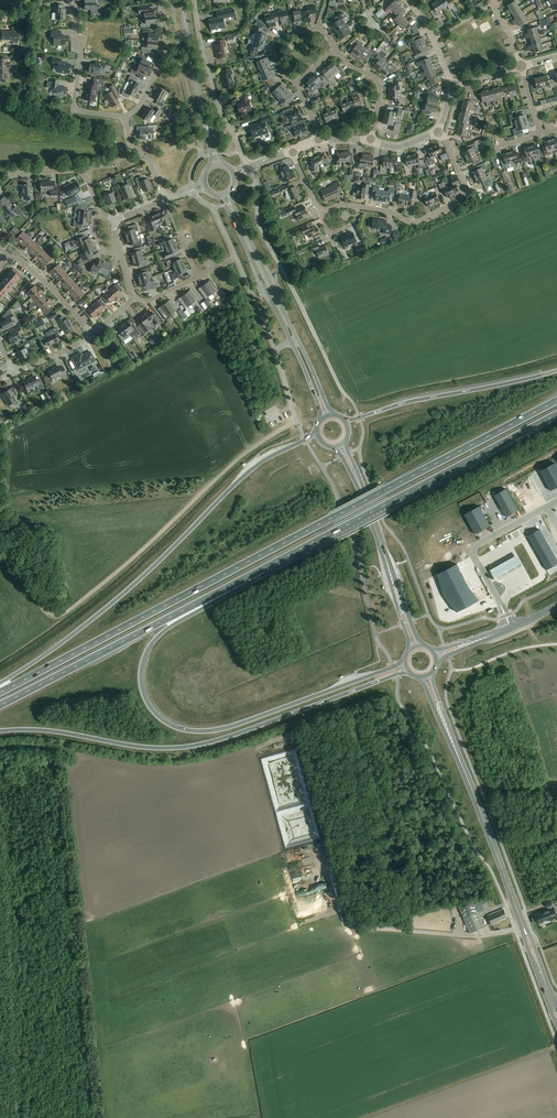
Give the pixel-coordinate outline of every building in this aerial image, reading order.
[(443,9),(437,0),(432,4),(435,9),(431,12),(435,18),(442,14),(440,11),(443,9)] [(437,0),(443,9),(448,6),(450,9),(452,8),(456,15),(459,13),(452,3),(450,0),(446,0),(438,0),(437,0)] [(390,9),(394,13),(401,6),(395,1),(385,10),(387,12),(390,9)] [(506,11),(507,14),(519,6),(515,1),(508,6),(510,9),(506,11)] [(96,3),(85,3),(85,10),(92,10),(92,16),(101,16),(101,10),(100,10),(100,7),(96,7),(96,3)] [(63,9),(63,5),(54,5),(54,13),(56,13),(56,20),(65,20),(65,13),(66,13),(66,9),(63,9)] [(139,14),(140,14),(141,18),(145,17),(154,16),(154,9),(147,10),(146,6),(138,7),(139,11),(139,14)] [(307,11),(300,13),(301,17),(304,16),(305,23),(311,22),(310,15),(317,13),(316,6),(307,7),(307,11)] [(393,19),(394,20),(404,10),(401,6),(394,13),(396,15),(393,19)] [(512,13),(514,16),(522,12),(519,6),(507,14),(508,16),(512,13)] [(236,17),(235,9),(217,13),(218,18),(215,18),(215,19),(209,20),(210,24),(211,30),(221,28),(221,29),(226,28),(224,19),(229,18),(233,17),(233,18),(236,17)] [(301,17),(300,13),(300,11),(295,12),(295,10),(290,11),(291,18),(295,17),(296,23),(304,21),(305,23),(304,16),(301,17)] [(394,20),(398,24),(405,18),(402,15),(406,12),(404,10),(394,20)] [(276,12),(278,20),(281,20),(282,24),(288,23),(287,18),(289,18),(287,13),(283,14),(283,11),(276,12)] [(278,20),(276,12),(269,14),(270,18),(266,19),(268,23),(269,23),(270,27),(276,26),(275,21),(278,20)] [(512,22),(513,24),(525,17),(522,12),(514,16),(516,19),(512,22)] [(337,17),(339,20),(331,26),(336,33),(347,26),(343,20),(347,17),(344,13),(337,17)] [(154,16),(145,17),(145,22),(141,22),(142,25),(140,25),(141,28),(149,27),(148,24),(155,23),(154,16)] [(525,17),(513,24),(515,26),(518,23),(520,27),(528,22),(525,17)] [(405,18),(398,24),(403,30),(414,20),(412,18),(409,22),(405,18)] [(439,19),(435,22),(439,29),(444,26),(439,19)] [(20,27),(12,26),(12,31),(2,31),(1,42),(13,42),(13,44),(18,44),(18,40),(23,40),(23,29),(20,30),(20,27)] [(347,26),(336,33),(341,40),(352,33),(347,26)] [(255,40),(265,42),(267,35),(262,34),(263,29),(254,27),(253,33),(256,34),(255,40)] [(525,35),(525,37),(538,33),(537,27),(528,30),(529,34),(525,35)] [(143,37),(142,41),(144,41),(147,41),(157,42),(158,35),(151,35),(151,32),(143,31),(143,34),(144,34),(144,37),(143,37)] [(61,32),(51,32),(51,38),(53,38),(53,46),(66,46),(66,36),(61,36),(61,32)] [(530,38),(531,42),(540,39),(538,33),(525,37),(526,39),(530,38)] [(413,46),(415,49),(426,44),(423,38),(417,41),(415,37),(407,41),(410,47),(413,46)] [(351,54),(359,60),(366,49),(363,46),(364,44),(357,39),(351,44),(356,47),(351,54)] [(528,46),(529,48),(542,45),(540,39),(531,42),(532,45),(528,46)] [(224,47),(226,47),(225,40),(217,41),(218,45),(215,46),(217,59),(226,57),(224,47)] [(264,49),(265,42),(255,40),(254,46),(250,45),(249,51),(258,53),(259,48),(264,49)] [(142,48),(141,52),(145,53),(149,53),(150,49),(157,49),(157,42),(147,41),(144,41),(143,45),(143,48),(142,48)] [(366,49),(359,60),(361,58),(367,62),(370,58),(374,60),(379,54),(383,49),(387,44),(384,41),(380,46),(376,52),(372,50),(371,52),(366,49)] [(426,44),(415,49),(417,55),(414,57),(415,60),(421,57),(420,54),(429,51),(426,44)] [(542,45),(529,48),(529,51),(534,50),(535,53),(543,51),(542,45)] [(374,66),(380,71),(387,63),(383,59),(384,58),(387,54),(383,50),(380,54),(375,59),(378,62),(374,66)] [(133,63),(136,64),(148,69),(151,63),(145,60),(146,57),(140,55),(137,60),(136,59),(133,63)] [(61,59),(53,58),(52,65),(58,65),(57,72),(62,73),(62,72),(69,73),(70,64),(61,63),(61,59)] [(257,62),(261,72),(272,67),(268,58),(257,62)] [(422,69),(423,68),(432,65),(429,58),(417,63),(419,68),(421,66),(422,69)] [(1,78),(1,79),(8,79),(8,68),(10,68),(10,62),(8,62),(7,59),(0,59),(0,78),(1,78)] [(105,63),(97,62),(96,65),(90,65),(89,73),(100,74),(100,69),(104,70),(105,63)] [(333,63),(328,67),(335,76),(339,73),(344,79),(348,75),(346,72),(345,73),(340,66),(337,68),(333,63)] [(391,66),(387,63),(380,71),(385,76),(389,72),(392,74),(397,69),(392,65),(391,66)] [(136,64),(133,70),(132,69),(130,72),(138,76),(139,73),(146,76),(148,69),(136,64)] [(420,74),(421,76),(434,71),(432,65),(423,68),(425,72),(420,74)] [(269,89),(274,84),(271,79),(273,78),(276,76),(272,67),(261,72),(264,77),(262,78),(262,79),(261,79),(261,81),(262,81),(263,82),(264,82),(265,81),(269,89)] [(321,76),(328,83),(330,86),(330,85),(331,87),(335,84),(331,79),(335,76),(328,67),(322,72),(324,75),(322,77),(322,75),(321,76)] [(233,74),(231,68),(223,71),(224,75),(221,76),(222,80),(223,80),(226,89),(234,86),(231,75),(233,74)] [(427,76),(428,80),(437,76),(434,71),(421,76),(422,78),(427,76)] [(313,77),(311,78),(319,88),(320,86),(322,88),(328,83),(321,76),(319,77),(317,75),(314,77),(313,77)] [(130,76),(126,85),(138,91),(139,89),(139,88),(141,85),(136,82),(138,79),(130,76)] [(437,76),(428,80),(429,82),(427,83),(428,87),(441,82),(438,76),(437,76)] [(548,76),(541,77),(544,88),(550,86),(551,88),(555,87),(553,79),(549,80),(548,76)] [(544,88),(541,77),(534,79),(536,84),(532,85),(534,93),(538,92),(537,89),(544,88)] [(319,88),(311,78),(309,80),(309,81),(306,83),(309,87),(306,88),(309,92),(308,93),(309,96),(312,95),(312,96),(315,94),(314,93),(317,90),(317,89),(319,88)] [(47,88),(51,89),(54,89),(53,94),(61,95),(61,97),(65,97),(65,94),(66,94),(67,88),(60,87),(60,86),(58,86),(59,81),(52,80),(52,82),(47,82),(47,88)] [(98,83),(90,82),(89,86),(86,85),(84,100),(95,102),(95,97),(96,97),(98,83)] [(390,94),(401,93),(401,88),(402,88),(402,82),(396,82),(396,86),(389,86),(390,94)] [(278,98),(288,90),(282,84),(278,88),(276,85),(269,92),(272,95),(274,94),(278,98)] [(106,105),(109,103),(111,107),(115,105),(115,106),(119,103),(117,99),(120,97),(113,85),(108,88),(110,93),(104,96),(106,101),(104,102),(106,105)] [(138,91),(126,85),(121,95),(128,98),(130,95),(134,97),(136,94),(137,94),(138,91)] [(511,97),(513,97),(516,96),(517,100),(520,99),(519,95),(518,95),(515,85),(509,87),(511,97)] [(167,92),(158,87),(152,98),(157,101),(155,104),(163,108),(164,104),(161,103),(167,92)] [(509,87),(503,88),(504,97),(505,99),(510,97),(511,101),(514,101),(513,97),(511,97),(509,87)] [(500,103),(496,88),(493,89),(493,90),(491,91),(494,100),(497,99),(498,104),(500,103)] [(288,90),(278,98),(283,103),(281,105),(284,108),(291,102),(289,99),(293,95),(288,90)] [(489,90),(486,91),(490,106),(492,106),(491,100),(494,100),(491,91),(490,91),(489,90)] [(490,106),(486,91),(482,92),(482,93),(480,94),(483,102),(486,102),(487,107),(490,106)] [(427,103),(438,105),(440,98),(435,97),(436,93),(429,92),(427,92),(426,95),(429,95),(427,103)] [(351,94),(353,101),(354,101),(356,107),(362,105),(359,96),(355,98),(353,93),(351,94)] [(401,93),(390,94),(390,101),(396,101),(396,104),(403,104),(403,98),(401,98),(401,93)] [(249,101),(247,95),(241,97),(243,103),(237,105),(240,114),(252,110),(249,101)] [(346,99),(347,103),(348,103),(351,112),(357,109),(356,107),(354,101),(353,101),(349,102),(348,98),(346,99)] [(348,103),(347,103),(343,105),(342,100),(339,101),(345,114),(351,112),(348,103)] [(462,105),(477,109),(478,107),(473,106),(474,102),(473,102),(469,101),(465,100),(464,102),(463,102),(462,105)] [(438,105),(427,103),(425,110),(423,109),(422,113),(431,115),(431,112),(436,113),(438,105)] [(477,112),(477,109),(462,105),(461,109),(462,110),(462,111),(471,113),(471,110),(477,112)] [(158,118),(162,112),(156,107),(153,111),(147,107),(145,110),(145,111),(144,113),(142,117),(148,122),(154,114),(158,118)] [(330,107),(328,108),(333,121),(339,119),(336,110),(332,112),(330,107)] [(283,111),(285,117),(287,123),(291,121),(301,117),(298,109),(294,111),(292,108),(283,111)] [(333,121),(328,108),(326,109),(328,113),(323,115),(327,124),(333,121)] [(384,117),(396,120),(397,116),(401,117),(403,110),(396,109),(395,113),(386,111),(384,117)] [(470,116),(471,113),(462,111),(462,113),(460,112),(459,116),(475,120),(475,118),(470,116)] [(514,121),(515,125),(526,122),(524,115),(518,117),(517,113),(509,115),(510,122),(514,121)] [(261,118),(262,122),(250,126),(253,138),(263,135),(265,139),(266,139),(270,138),(271,137),(270,133),(268,132),(265,123),(271,121),(269,116),(261,118)] [(395,123),(396,120),(384,117),(383,123),(391,125),(390,130),(398,132),(400,124),(395,123)] [(299,126),(298,122),(289,126),(291,131),(294,130),(297,136),(307,132),(304,124),(299,126)] [(460,122),(458,129),(468,131),(468,132),(472,133),(473,131),(469,130),(470,125),(468,124),(460,122)] [(526,122),(515,125),(516,129),(512,130),(514,136),(522,134),(521,130),(528,128),(526,122)] [(153,125),(136,127),(137,131),(140,130),(140,140),(145,139),(145,141),(148,141),(148,139),(153,139),(153,129),(157,129),(157,125),(153,125)] [(468,131),(458,129),(456,135),(466,137),(466,139),(470,140),(471,137),(467,136),(468,132),(468,131)] [(554,150),(551,140),(544,142),(546,147),(543,148),(545,156),(551,154),(551,151),(554,150)] [(463,152),(466,158),(476,154),(474,151),(478,149),(475,143),(467,147),(468,150),(463,152)] [(439,144),(433,147),(437,157),(441,155),(443,161),(448,159),(448,156),(445,150),(442,151),(439,144)] [(530,147),(533,157),(536,156),(537,159),(543,157),(541,149),(538,150),(536,145),(530,147)] [(437,157),(433,147),(427,149),(430,156),(427,158),(430,166),(433,164),(436,163),(434,158),(437,157)] [(533,157),(530,147),(523,148),(525,153),(522,154),(524,162),(530,160),(530,157),(533,157)] [(509,153),(512,163),(513,167),(519,165),(522,164),(520,155),(517,156),(515,151),(509,153)] [(344,162),(344,152),(337,152),(337,158),(334,158),(334,165),(340,165),(340,162),(344,162)] [(350,152),(344,152),(344,162),(348,162),(348,165),(354,165),(354,158),(350,158),(350,152)] [(322,153),(316,156),(320,166),(324,164),(325,167),(330,164),(328,158),(324,159),(322,153)] [(418,153),(411,155),(414,166),(418,165),(419,169),(425,167),(425,166),(423,160),(420,161),(418,153)] [(512,163),(509,153),(502,155),(504,160),(501,161),(503,168),(507,167),(507,169),(513,167),(512,163)] [(358,157),(356,166),(356,168),(366,170),(367,166),(368,155),(363,154),(362,158),(358,157)] [(476,154),(466,158),(469,164),(474,162),(475,165),(482,161),(480,156),(477,157),(476,154)] [(368,155),(367,166),(377,167),(378,160),(373,160),(374,156),(368,155)] [(404,165),(406,172),(406,174),(410,173),(410,171),(412,170),(411,167),(414,166),(411,155),(405,157),(407,164),(404,165)] [(320,166),(316,156),(310,159),(313,165),(310,166),(312,172),(318,170),(317,167),(320,166)] [(384,168),(390,168),(390,157),(384,157),(384,165),(380,165),(380,172),(384,172),(384,168)] [(400,172),(400,165),(400,162),(397,162),(397,157),(390,157),(390,168),(390,173),(395,173),(395,168),(397,168),(397,172),(400,172)] [(285,167),(283,163),(276,166),(278,171),(279,170),(284,182),(293,178),(288,166),(285,167)] [(475,178),(485,174),(483,171),(487,169),(485,163),(476,167),(477,170),(472,172),(475,178)] [(485,174),(475,178),(478,184),(483,182),(486,188),(493,185),(489,176),(486,177),(485,174)] [(453,184),(449,185),(454,195),(460,193),(457,186),(460,184),(457,178),(456,175),(451,178),(453,184)] [(143,181),(141,177),(135,179),(138,187),(142,186),(144,192),(151,189),(147,179),(143,181)] [(132,186),(129,179),(126,181),(128,185),(120,188),(124,200),(133,197),(129,187),(132,186)] [(53,187),(53,181),(47,182),(40,183),(40,186),(40,187),(41,187),(41,195),(41,192),(51,191),(51,196),(57,195),(56,187),(53,187)] [(64,187),(67,193),(69,196),(81,191),(78,185),(79,185),(77,181),(72,183),(64,187)] [(342,191),(338,182),(334,184),(335,185),(321,191),(326,202),(340,195),(339,192),(342,191)] [(448,198),(454,195),(449,185),(446,187),(445,183),(442,184),(441,183),(438,185),(442,192),(445,191),(448,198)] [(29,188),(29,184),(21,185),(22,193),(21,193),(21,197),(26,196),(26,201),(34,200),(33,188),(29,188)] [(354,197),(356,197),(356,198),(364,200),(365,194),(368,195),(369,185),(363,184),(363,188),(358,187),(357,193),(355,193),(354,193),(353,196),(354,197)] [(291,188),(290,185),(282,188),(279,189),(281,194),(286,192),(287,195),(286,197),(287,199),(289,200),(291,199),(292,200),(300,197),(295,187),(291,188)] [(375,201),(382,203),(384,192),(384,188),(374,186),(372,194),(376,195),(375,201)] [(434,188),(428,191),(434,204),(440,202),(437,196),(440,195),(437,187),(434,188)] [(384,192),(382,203),(389,204),(390,197),(394,198),(395,190),(389,189),(389,192),(384,192)] [(114,195),(116,194),(115,190),(112,191),(113,193),(104,196),(106,201),(105,201),(107,206),(117,202),(114,195)] [(405,206),(406,195),(400,194),(400,190),(397,190),(396,197),(399,197),(398,205),(405,206)] [(406,195),(405,206),(411,207),(412,199),(416,200),(417,191),(411,190),(410,195),(406,195)] [(434,204),(428,191),(422,194),(419,195),(422,203),(425,201),(428,207),(434,204)] [(67,207),(78,202),(75,196),(65,201),(67,207)] [(7,208),(11,204),(4,197),(0,201),(0,208),(8,215),(11,212),(7,208)] [(78,218),(89,219),(89,212),(86,212),(87,206),(86,203),(75,207),(75,213),(78,214),(78,218)] [(17,206),(13,210),(20,216),(23,212),(17,206)] [(307,213),(304,206),(295,210),(294,207),(288,210),(290,215),(295,213),(297,218),(297,217),(299,221),(304,219),(303,215),(307,213)] [(164,226),(169,224),(171,224),(167,215),(163,216),(161,212),(155,215),(159,225),(163,223),(164,226)] [(149,217),(150,221),(146,223),(150,232),(156,229),(155,226),(159,225),(155,215),(149,217)] [(89,219),(78,218),(74,217),(73,227),(81,228),(82,225),(88,226),(89,219)] [(390,235),(390,233),(392,226),(386,225),(386,221),(373,219),(372,228),(383,230),(383,234),(390,235)] [(124,232),(126,239),(136,236),(135,232),(138,231),(136,224),(129,226),(130,231),(124,232)] [(304,236),(308,234),(310,239),(315,236),(316,239),(321,237),(320,234),(318,228),(314,230),(312,227),(308,228),(307,225),(301,228),(304,234),(304,236)] [(9,232),(14,237),(20,231),(15,227),(9,232)] [(17,241),(20,244),(30,233),(29,232),(26,235),(23,231),(14,240),(17,242),(17,241)] [(22,248),(24,250),(33,240),(29,237),(32,235),(30,233),(20,244),(23,247),(22,248)] [(358,246),(353,233),(341,238),(345,247),(355,243),(359,254),(367,251),(364,243),(358,246)] [(82,249),(92,245),(89,238),(87,239),(86,237),(85,236),(84,236),(74,241),(77,247),(81,245),(82,249)] [(136,236),(126,239),(128,245),(137,242),(138,245),(142,244),(141,239),(138,240),(136,236)] [(158,241),(160,244),(161,247),(164,246),(165,249),(175,245),(173,239),(168,240),(167,237),(158,241)] [(380,240),(382,245),(389,242),(387,237),(380,240)] [(27,250),(30,253),(40,242),(39,241),(36,243),(33,240),(24,250),(26,251),(27,250)] [(32,257),(34,258),(42,249),(39,246),(42,243),(40,242),(30,253),(33,256),(32,257)] [(319,248),(317,244),(310,247),(313,253),(316,251),(319,258),(324,256),(325,257),(329,255),(325,245),(319,248)] [(92,245),(82,249),(84,253),(80,255),(83,261),(92,257),(91,253),(95,251),(92,245)] [(175,245),(165,249),(167,253),(164,254),(166,259),(173,256),(172,253),(178,251),(175,245)] [(130,254),(132,260),(143,257),(141,251),(144,250),(143,246),(135,249),(136,252),(130,254)] [(37,259),(40,262),(50,251),(48,250),(46,252),(42,249),(34,258),(36,260),(37,259)] [(50,251),(40,262),(43,265),(42,266),(44,267),(52,258),(49,255),(51,252),(50,251)] [(143,257),(132,260),(134,266),(140,265),(141,268),(147,266),(147,264),(148,263),(147,260),(144,260),(143,257)] [(172,266),(174,269),(184,265),(181,259),(175,261),(174,258),(166,262),(168,268),(172,266)] [(98,271),(101,273),(106,263),(100,260),(98,265),(94,263),(90,272),(96,275),(98,271)] [(106,263),(101,273),(104,274),(103,277),(108,280),(112,273),(109,271),(112,266),(106,263)] [(52,274),(54,277),(65,267),(64,266),(61,268),(58,265),(49,273),(51,275),(52,274)] [(184,265),(174,269),(175,273),(171,274),(173,280),(182,277),(181,274),(186,271),(184,265)] [(56,281),(58,283),(67,275),(64,271),(67,269),(65,267),(54,277),(57,280),(56,281)] [(136,275),(138,281),(149,278),(152,277),(150,271),(151,270),(150,267),(141,270),(142,273),(136,275)] [(13,268),(12,270),(0,284),(0,301),(20,278),(23,279),(24,278),(13,268)] [(61,284),(63,287),(74,277),(73,276),(70,278),(67,275),(58,283),(60,285),(61,284)] [(65,291),(66,293),(76,285),(73,281),(76,279),(74,277),(63,287),(66,290),(65,291)] [(149,278),(138,281),(140,287),(145,286),(146,291),(157,288),(154,281),(150,282),(149,278)] [(204,285),(212,294),(218,290),(211,280),(204,285)] [(115,286),(109,291),(117,300),(119,298),(118,297),(122,294),(120,292),(123,290),(117,284),(115,286)] [(26,293),(30,297),(39,289),(38,288),(37,289),(35,286),(33,287),(31,285),(24,290),(26,293)] [(69,294),(72,297),(83,287),(82,285),(79,288),(76,285),(66,293),(68,295),(69,294)] [(212,294),(204,285),(198,289),(206,299),(206,300),(204,302),(208,307),(210,305),(208,303),(211,301),(208,297),(212,294)] [(83,287),(72,297),(74,300),(73,301),(75,303),(85,295),(81,291),(84,289),(83,287)] [(42,292),(39,289),(30,297),(34,301),(31,304),(32,305),(44,296),(41,293),(42,292)] [(191,290),(184,295),(192,305),(198,300),(191,290)] [(117,300),(109,291),(104,295),(101,297),(107,304),(109,302),(111,304),(114,301),(115,302),(117,300)] [(192,305),(184,295),(178,299),(185,309),(192,305)] [(37,305),(41,309),(50,301),(47,298),(46,299),(44,296),(32,305),(34,307),(37,305)] [(97,301),(92,305),(100,315),(102,313),(101,312),(104,309),(103,307),(105,305),(100,299),(97,301)] [(170,300),(164,304),(171,314),(178,310),(170,300)] [(50,301),(41,309),(44,313),(46,315),(53,310),(50,308),(52,306),(50,303),(51,302),(50,301)] [(171,314),(164,304),(158,309),(165,319),(171,314)] [(100,315),(92,305),(86,310),(87,310),(84,312),(90,319),(92,317),(94,318),(97,316),(98,317),(100,315)] [(15,319),(9,309),(3,316),(6,321),(1,323),(4,330),(14,325),(12,321),(15,319)] [(181,309),(178,312),(184,320),(187,317),(181,309)] [(143,314),(150,323),(151,322),(154,326),(157,323),(160,321),(154,313),(152,315),(148,311),(143,314)] [(150,323),(143,314),(138,318),(142,323),(139,325),(145,333),(150,329),(147,325),(150,323)] [(59,324),(60,323),(65,334),(62,336),(65,335),(73,331),(68,319),(65,321),(62,316),(57,319),(59,324)] [(125,329),(129,334),(131,337),(136,334),(138,336),(140,334),(133,324),(130,326),(127,321),(122,325),(125,329)] [(169,322),(165,324),(173,335),(177,333),(169,322)] [(126,336),(129,334),(122,325),(117,328),(121,333),(118,335),(123,342),(128,338),(126,336)] [(19,327),(13,330),(9,332),(11,336),(8,337),(12,345),(22,340),(19,335),(23,334),(19,327)] [(45,334),(47,338),(44,340),(46,343),(47,346),(58,341),(56,336),(59,335),(55,328),(46,333),(45,334)] [(31,350),(30,346),(28,343),(21,346),(23,349),(16,353),(19,360),(24,357),(25,358),(30,356),(28,352),(31,350)] [(95,361),(90,352),(82,356),(81,353),(72,358),(78,369),(95,361)] [(73,363),(68,365),(72,375),(77,372),(73,363)] [(59,369),(58,366),(54,368),(54,369),(48,372),(52,380),(60,375),(61,377),(67,374),(63,367),(59,369)] [(40,390),(44,388),(40,380),(37,381),(34,376),(29,379),(23,382),(27,390),(34,386),(34,387),(38,385),(40,390)] [(17,394),(13,387),(9,389),(10,390),(2,394),(8,406),(16,401),(14,396),(17,394)] [(43,394),(46,401),(52,398),(49,391),(43,394)] [(338,418),(336,420),(345,431),(348,429),(338,418)] [(556,488),(556,467),(555,463),(540,471),(550,491),(556,488)] [(527,479),(512,487),(520,502),(535,494),(527,479)] [(494,495),(506,517),(518,510),(506,489),(494,495)] [(464,514),(475,534),(490,526),(479,506),(464,514)] [(526,538),(545,571),(556,565),(556,564),(538,531),(526,538)] [(517,554),(490,569),(494,577),(521,562),(517,554)] [(452,606),(453,606),(456,611),(455,611),(457,612),(479,601),(478,599),(476,600),(473,595),(474,595),(469,589),(457,564),(437,574),(438,578),(439,578),(442,584),(441,585),(444,597),(452,606)] [(480,900),(460,909),(470,933),(485,927),(477,907),(482,905),(480,900)] [(534,916),(537,924),(547,920),(547,922),(556,918),(556,916),(556,915),(556,913),(555,908),(554,909),(552,905),(552,906),(548,907),(549,910),(534,916)] [(498,921),(507,918),(503,910),(488,916),(492,926),(499,923),(498,921)]
